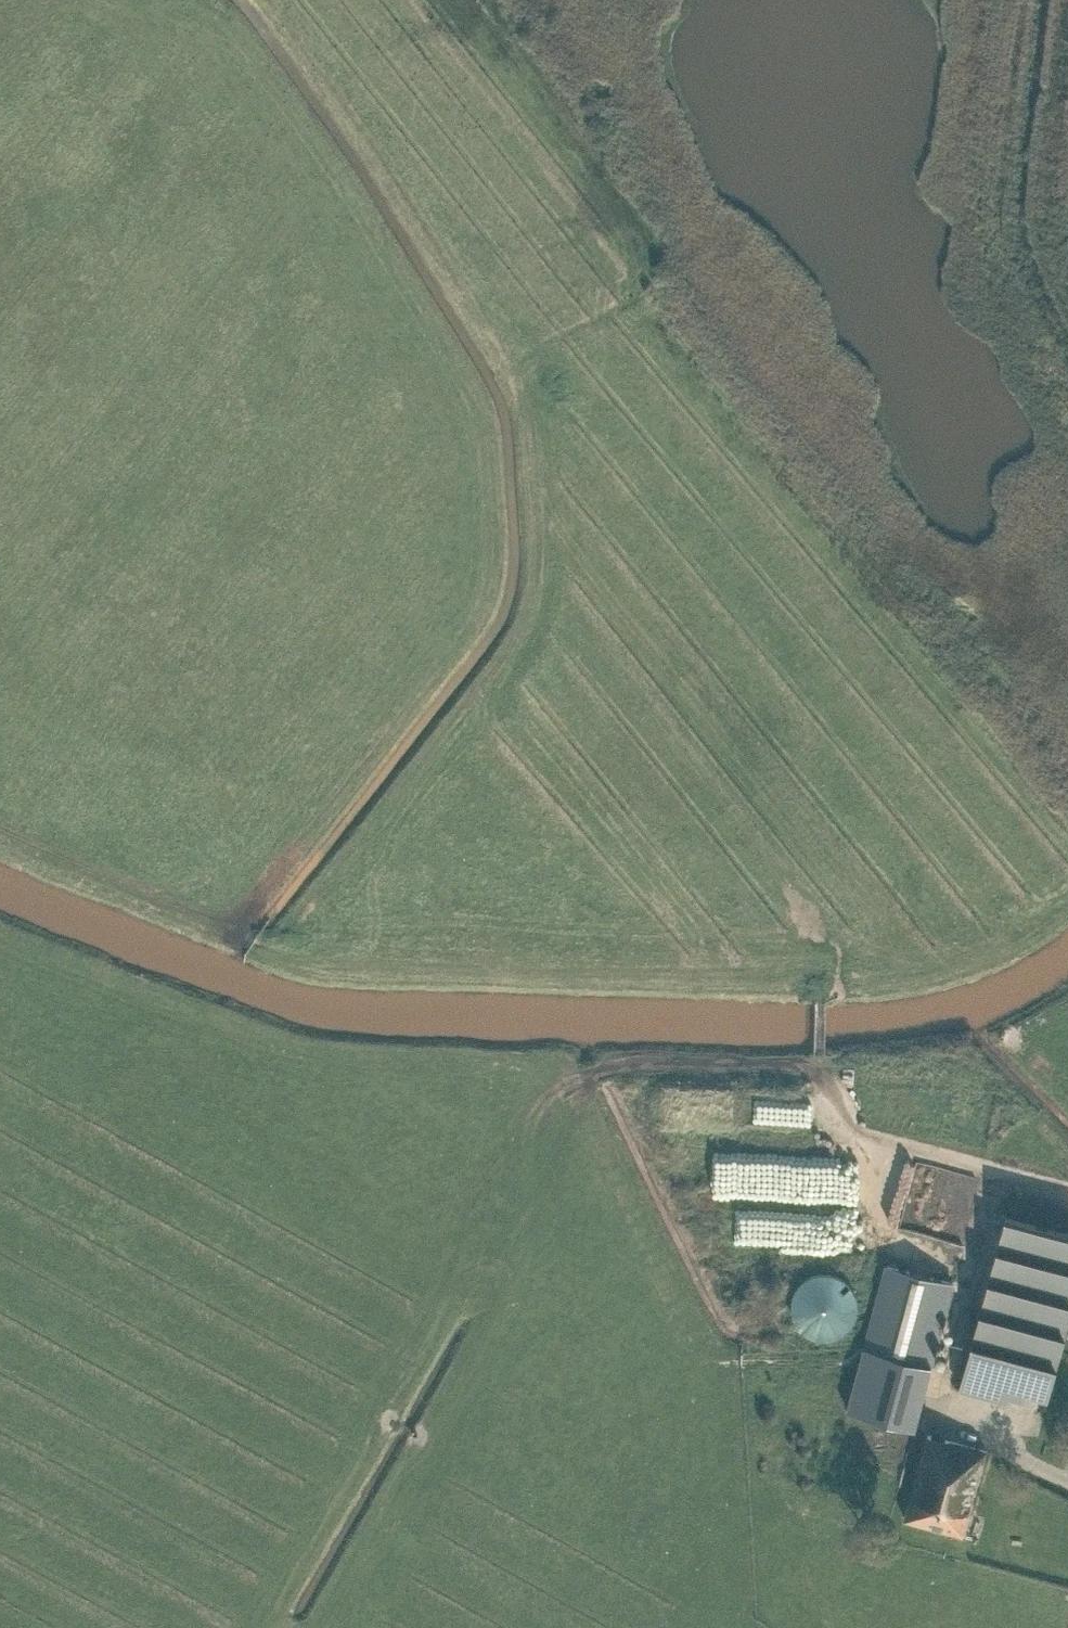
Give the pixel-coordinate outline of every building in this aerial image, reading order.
[(960,1387),(1008,1400),(1011,1387),(1048,1397),(1067,1323),(1067,1232),(1006,1215),(960,1387)] [(886,1264),(863,1345),(933,1364),(955,1282),(886,1264)] [(851,1283),(848,1281),(843,1277),(836,1273),(831,1271),(824,1271),(817,1272),(808,1275),(801,1281),(798,1285),(795,1291),(792,1298),(790,1304),(790,1311),(793,1317),(796,1323),(800,1329),(807,1333),(814,1336),(821,1338),(827,1337),(836,1336),(843,1333),(849,1328),(852,1324),(856,1317),(857,1311),(858,1304),(858,1296),(855,1289),(851,1283)] [(933,1364),(863,1345),(847,1407),(916,1425),(933,1364)] [(928,1433),(905,1517),(964,1533),(987,1449),(928,1433)]
